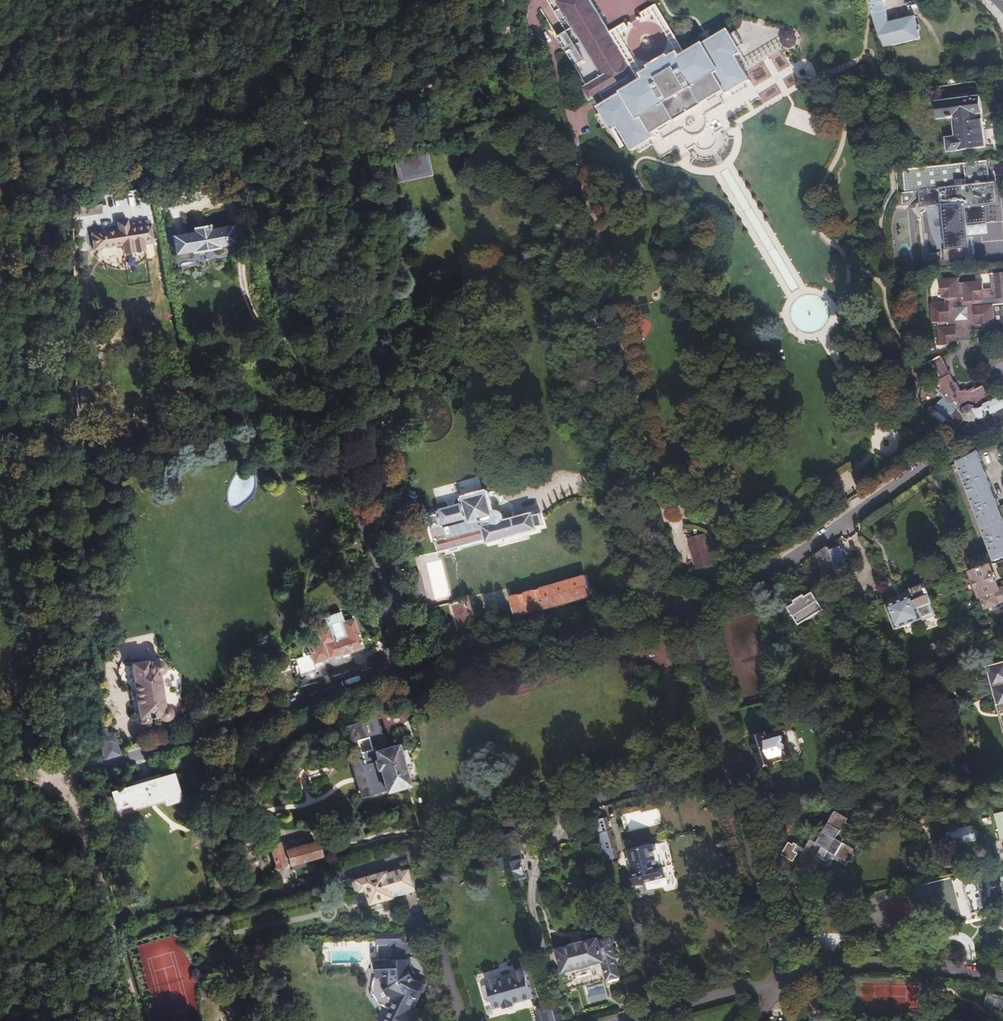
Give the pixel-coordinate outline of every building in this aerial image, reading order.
[(555,1),(601,77),(581,89),(587,100),(633,73),(589,0),(558,0),(555,1)] [(915,17),(888,22),(888,19),(884,2),(886,0),(870,0),(875,22),(882,47),(919,39),(915,17)] [(794,50),(801,38),(788,30),(780,42),(794,50)] [(602,111),(633,162),(758,86),(743,60),(746,58),(730,31),(683,60),(679,54),(644,75),(649,82),(602,111)] [(980,97),(935,103),(937,119),(949,117),(949,119),(955,118),(957,136),(948,137),(949,151),(986,147),(980,97)] [(797,112),(793,122),(806,127),(805,131),(813,134),(817,118),(797,112)] [(988,171),(987,160),(915,169),(902,170),(905,195),(916,194),(918,211),(941,208),(947,252),(943,253),(944,264),(964,261),(964,257),(973,256),(972,244),(967,245),(965,226),(986,223),(984,204),(995,203),(993,184),(989,184),(986,184),(985,172),(988,171)] [(117,227),(91,231),(93,248),(122,243),(123,251),(135,249),(133,241),(140,240),(137,224),(128,225),(127,218),(116,220),(117,227)] [(192,229),(170,235),(175,252),(190,248),(191,250),(217,244),(216,242),(233,238),(228,220),(207,225),(206,222),(191,225),(192,229)] [(991,274),(992,289),(983,290),(982,281),(963,282),(963,283),(959,284),(959,278),(940,279),(941,298),(945,298),(945,302),(930,304),(931,323),(937,322),(938,326),(937,327),(938,346),(957,344),(957,341),(970,340),(969,336),(970,335),(970,333),(972,332),(973,332),(974,331),(1001,330),(1001,332),(1002,332),(1002,273),(991,274)] [(109,306),(107,309),(107,314),(110,316),(115,315),(117,313),(116,307),(113,305),(109,306)] [(1002,408),(1002,398),(1002,397),(991,402),(983,386),(973,391),(973,389),(965,393),(965,392),(959,395),(954,385),(953,386),(940,360),(924,369),(930,382),(931,384),(945,397),(945,398),(960,411),(962,412),(962,413),(965,420),(970,420),(976,417),(979,420),(983,418),(984,414),(983,412),(989,410),(991,414),(1002,408)] [(958,461),(995,560),(1002,557),(1002,515),(979,451),(976,453),(970,456),(966,457),(958,461)] [(536,527),(543,525),(540,514),(534,516),(533,512),(515,517),(503,520),(503,518),(501,516),(500,515),(497,514),(495,514),(490,494),(490,493),(487,492),(464,498),(462,501),(463,505),(441,512),(439,515),(444,530),(447,530),(449,537),(438,540),(442,553),(449,551),(450,553),(458,551),(457,549),(485,539),(487,543),(537,530),(536,527)] [(676,520),(684,519),(683,510),(674,511),(676,520)] [(714,565),(710,534),(690,537),(694,567),(714,565)] [(835,540),(831,543),(839,566),(850,562),(850,559),(853,559),(851,552),(848,553),(844,542),(837,544),(835,540)] [(839,566),(831,543),(820,550),(828,573),(840,570),(839,566)] [(999,590),(989,565),(970,573),(984,610),(988,620),(1002,615),(1002,588),(999,590)] [(515,617),(589,595),(584,577),(511,599),(515,617)] [(914,594),(896,601),(887,604),(896,628),(923,618),(919,607),(932,602),(924,582),(911,588),(914,594)] [(894,595),(896,601),(914,594),(911,588),(894,595)] [(787,600),(778,606),(786,619),(795,613),(801,621),(826,606),(815,589),(807,594),(806,592),(796,598),(797,600),(790,604),(787,600)] [(481,594),(483,609),(504,607),(504,603),(506,603),(505,591),(481,594)] [(466,601),(452,606),(458,632),(473,628),(466,601)] [(94,615),(96,635),(103,635),(102,614),(94,615)] [(317,651),(293,659),(299,677),(315,671),(312,664),(337,655),(337,656),(350,652),(350,651),(361,647),(350,617),(339,622),(343,632),(330,637),(326,627),(316,630),(321,644),(315,645),(317,651)] [(145,661),(129,664),(138,717),(146,716),(147,718),(148,717),(148,719),(152,718),(152,717),(157,716),(158,717),(160,719),(161,719),(163,719),(165,719),(167,718),(168,717),(169,715),(170,714),(170,712),(169,710),(169,708),(167,707),(166,706),(164,706),(162,706),(157,672),(159,671),(160,670),(162,669),(162,667),(162,665),(162,663),(161,661),(160,660),(158,659),(157,658),(155,658),(153,659),(151,660),(150,661),(149,663),(149,665),(149,667),(146,667),(145,661)] [(285,670),(293,669),(291,660),(284,661),(285,670)] [(992,667),(1001,704),(1002,704),(1002,665),(992,667)] [(374,716),(341,725),(351,758),(372,752),(384,749),(381,740),(382,739),(383,738),(383,737),(383,736),(383,735),(382,735),(382,734),(381,734),(381,733),(380,733),(379,733),(374,716)] [(765,734),(753,737),(761,767),(775,763),(774,762),(799,755),(801,751),(795,731),(791,729),(766,737),(765,734)] [(98,733),(99,747),(101,747),(104,759),(117,755),(111,733),(105,735),(104,731),(98,733)] [(384,749),(372,752),(374,760),(372,761),(374,770),(377,769),(384,791),(405,785),(394,746),(384,749)] [(374,760),(372,752),(351,758),(347,759),(359,798),(384,791),(377,769),(374,770),(372,761),(374,760)] [(293,760),(283,772),(292,779),(301,766),(293,760)] [(157,776),(139,781),(131,784),(133,788),(113,793),(117,807),(132,802),(133,806),(152,801),(153,802),(165,799),(166,803),(177,799),(175,790),(183,788),(179,774),(158,780),(157,776)] [(662,823),(658,807),(621,815),(625,832),(662,823)] [(813,846),(798,870),(812,878),(826,854),(850,867),(858,855),(838,843),(849,823),(837,816),(817,849),(813,846)] [(607,818),(594,822),(604,861),(617,858),(607,818)] [(973,824),(946,832),(951,848),(978,840),(973,824)] [(924,833),(917,835),(924,860),(931,858),(924,833)] [(515,834),(504,837),(518,888),(522,887),(520,881),(526,879),(521,860),(522,860),(515,834)] [(284,851),(287,865),(309,859),(317,856),(314,843),(284,851)] [(644,847),(630,851),(635,871),(634,872),(637,885),(667,877),(666,874),(668,873),(666,866),(664,867),(663,864),(659,865),(654,844),(650,845),(650,843),(643,845),(644,847)] [(269,847),(275,868),(283,866),(277,845),(269,847)] [(309,859),(287,865),(289,871),(310,865),(309,859)] [(283,866),(275,868),(272,869),(275,881),(286,878),(283,866)] [(389,871),(351,882),(354,895),(367,891),(371,904),(394,897),(392,890),(413,884),(409,871),(402,873),(401,870),(389,874),(389,871)] [(978,878),(964,881),(972,911),(985,908),(978,878)] [(601,933),(556,945),(562,970),(602,960),(607,980),(624,975),(612,933),(602,936),(601,933)] [(377,937),(377,946),(390,946),(389,949),(391,950),(392,952),(392,954),(392,957),(391,959),(390,960),(390,964),(377,964),(378,968),(374,969),(374,975),(378,975),(378,978),(385,978),(384,981),(384,984),(385,987),(386,990),(387,992),(389,994),(392,996),(394,998),(397,998),(399,1001),(388,1020),(415,1020),(420,1012),(414,1010),(420,998),(419,998),(422,992),(420,990),(423,986),(415,982),(407,972),(407,963),(395,963),(395,957),(397,957),(397,946),(398,946),(397,937),(394,937),(381,937),(377,937)] [(759,946),(750,949),(755,970),(764,968),(759,946)] [(500,973),(487,976),(495,1007),(535,997),(527,966),(515,969),(515,972),(501,976),(500,973)] [(982,1008),(1002,1012),(1002,996),(985,993),(982,1008)] [(551,1004),(545,1005),(547,1011),(549,1020),(556,1020),(551,1004)]
